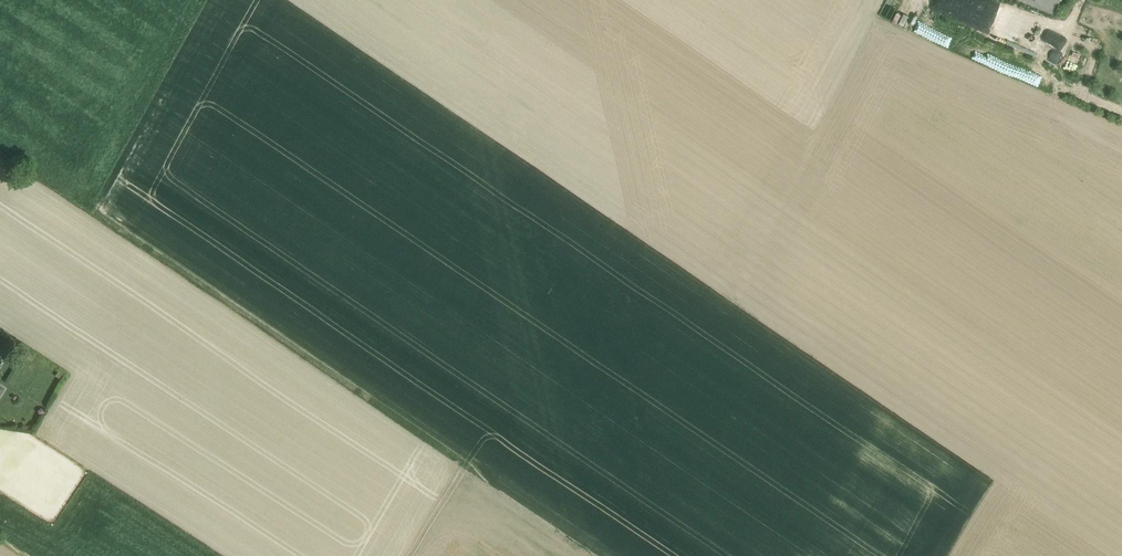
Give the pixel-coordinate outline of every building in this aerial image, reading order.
[(1055,15),(1061,0),(1019,0),(1055,15)] [(1084,26),(1064,71),(1073,75),(1093,30),(1084,26)] [(1055,87),(1073,40),(1058,34),(1040,81),(1055,87)] [(1086,77),(1093,79),(1100,59),(1093,56),(1086,77)]
